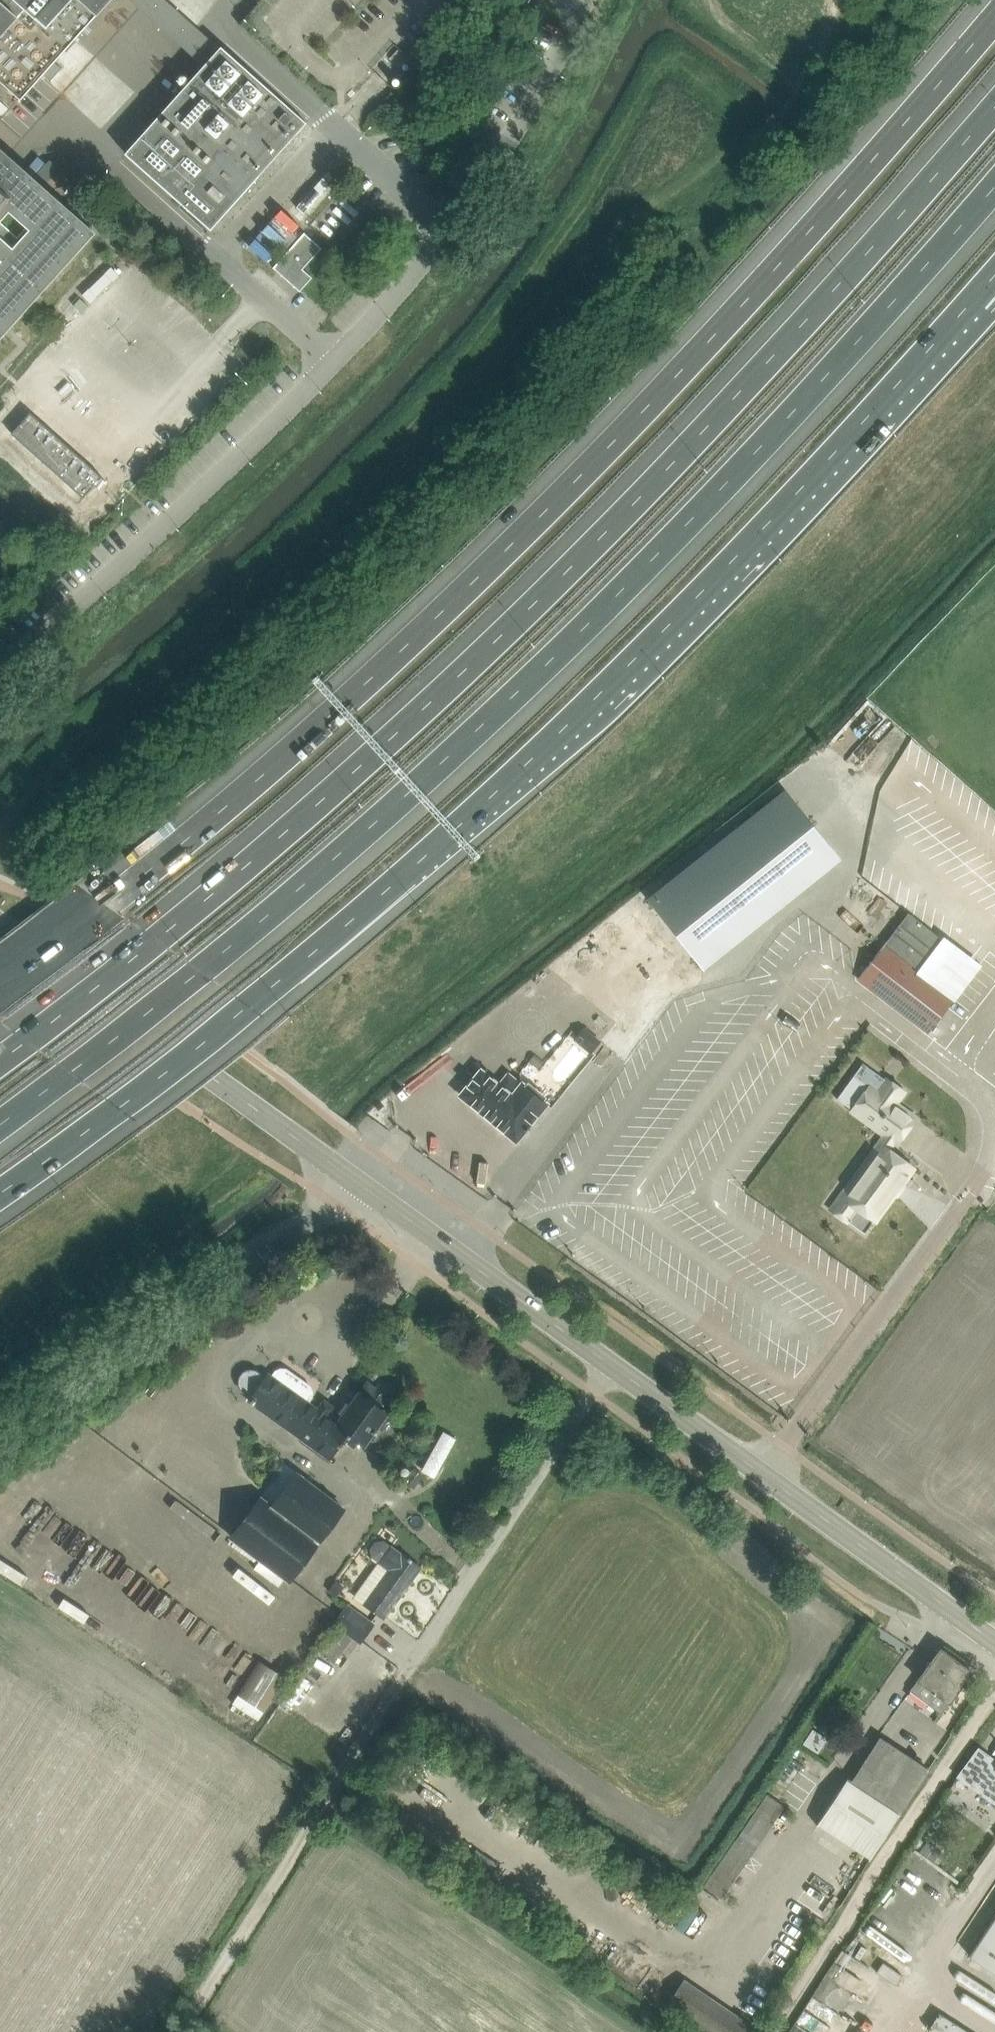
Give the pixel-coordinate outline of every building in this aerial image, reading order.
[(5,85),(20,98),(39,77),(108,0),(0,0),(0,80),(5,85)] [(816,12),(809,21),(817,27),(824,17),(816,12)] [(221,46),(125,153),(211,230),(307,122),(221,46)] [(393,90),(382,103),(387,107),(398,94),(393,90)] [(94,232),(71,211),(65,217),(0,159),(0,337),(94,232)] [(328,171),(295,208),(303,215),(336,178),(328,171)] [(304,232),(273,267),(300,291),(313,277),(303,268),(321,248),(304,232)] [(38,385),(19,406),(92,472),(111,451),(38,385)] [(785,797),(652,909),(701,969),(839,861),(785,797)] [(907,914),(883,945),(917,971),(941,940),(907,914)] [(883,945),(858,977),(928,1031),(953,999),(917,971),(883,945)] [(800,1019),(785,1009),(780,1018),(795,1027),(800,1019)] [(584,1026),(575,1038),(576,1039),(592,1052),(598,1044),(601,1040),(584,1026)] [(843,1194),(832,1209),(847,1220),(855,1209),(858,1210),(860,1208),(875,1219),(912,1168),(888,1150),(895,1141),(896,1142),(914,1117),(894,1103),(902,1091),(865,1065),(857,1076),(871,1086),(854,1110),(886,1133),(878,1143),(883,1147),(846,1197),(843,1194)] [(516,1140),(547,1103),(523,1084),(511,1099),(478,1073),(460,1094),(516,1140)] [(239,1378),(238,1384),(240,1391),(251,1398),(250,1400),(317,1448),(329,1431),(342,1440),(348,1431),(365,1443),(373,1431),(375,1433),(378,1429),(376,1427),(387,1412),(359,1392),(337,1423),(325,1415),(327,1412),(320,1407),(318,1410),(304,1400),(310,1392),(309,1383),(283,1365),(274,1366),(268,1374),(266,1377),(256,1370),(249,1370),(243,1373),(239,1378)] [(414,1465),(403,1480),(414,1488),(425,1473),(414,1465)] [(298,1474),(273,1508),(261,1499),(233,1538),(293,1583),(346,1510),(298,1474)] [(390,1569),(365,1603),(384,1617),(420,1567),(392,1547),(380,1539),(374,1539),(369,1547),(370,1554),(379,1560),(390,1569)] [(335,1623),(360,1641),(373,1623),(348,1605),(335,1623)] [(910,1690),(940,1712),(962,1683),(971,1671),(941,1648),(931,1661),(930,1661),(927,1664),(928,1665),(910,1690)] [(260,1658),(239,1693),(262,1707),(284,1672),(260,1658)] [(812,1727),(802,1742),(818,1753),(828,1738),(812,1727)] [(871,1856),(900,1813),(928,1769),(890,1744),(873,1772),(863,1765),(852,1782),(845,1778),(817,1822),(871,1856)] [(959,1776),(994,1802),(994,1801),(994,1760),(979,1748),(959,1776)] [(738,1835),(725,1828),(693,1882),(723,1900),(782,1802),(765,1791),(738,1835)] [(857,1928),(901,1961),(914,1945),(870,1912),(857,1928)] [(994,1972),(994,1917),(970,1956),(994,1972)] [(822,1977),(789,2031),(826,2031),(840,2010),(854,2019),(873,1988),(863,1982),(879,1956),(856,1942),(832,1982),(822,1977)] [(703,2031),(748,2031),(752,2026),(684,1980),(666,2007),(703,2031)] [(929,2031),(966,2031),(968,2028),(935,2011),(925,2030),(929,2031)]
